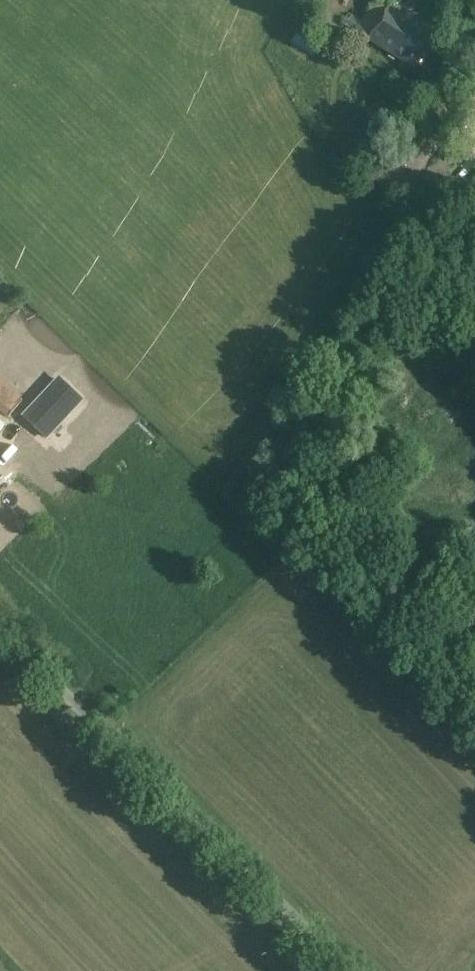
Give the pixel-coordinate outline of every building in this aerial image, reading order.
[(395,2),(391,0),(378,0),(364,23),(349,13),(343,23),(358,32),(416,69),(435,39),(389,10),(395,2)] [(445,141),(410,119),(375,171),(412,194),(445,141)] [(8,419),(22,402),(1,383),(7,376),(0,370),(0,412),(8,419)] [(47,440),(84,401),(59,378),(22,417),(47,440)]
